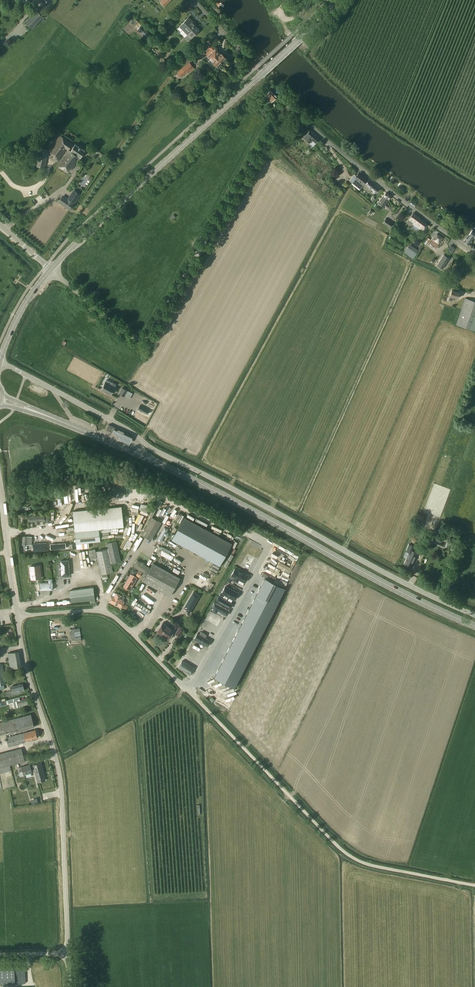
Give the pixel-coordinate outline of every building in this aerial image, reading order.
[(32,28),(44,17),(37,10),(25,22),(32,28)] [(191,38),(199,30),(192,22),(193,21),(189,17),(180,26),(191,38)] [(142,25),(137,29),(146,38),(150,33),(142,25)] [(216,65),(225,57),(222,53),(221,54),(212,45),(208,48),(210,50),(206,54),(208,56),(216,65)] [(286,47),(293,54),(294,53),(287,45),(286,46),(286,47)] [(271,60),(278,68),(279,67),(279,66),(272,59),(271,59),(271,60)] [(195,69),(190,62),(177,72),(181,77),(187,72),(189,73),(195,69)] [(277,97),(271,90),(265,96),(266,96),(264,99),(267,101),(266,102),(269,105),(277,97)] [(310,130),(304,137),(310,142),(314,146),(320,139),(310,130)] [(68,150),(69,149),(69,150),(72,145),(70,143),(61,136),(50,150),(56,154),(53,157),(58,161),(66,149),(68,150)] [(69,149),(68,150),(58,165),(66,171),(69,167),(72,169),(80,157),(80,158),(85,151),(75,144),(71,151),(69,150),(69,149)] [(45,168),(50,150),(40,148),(36,166),(45,168)] [(354,174),(352,177),(349,180),(360,189),(367,179),(359,172),(356,175),(354,174)] [(379,189),(368,180),(366,184),(363,187),(369,193),(373,189),(376,192),(379,189)] [(63,196),(59,201),(69,208),(73,202),(79,194),(74,190),(68,198),(67,199),(63,196)] [(386,192),(378,203),(383,207),(391,196),(386,192)] [(427,223),(413,213),(406,222),(411,225),(413,223),(424,232),(427,228),(425,226),(427,223)] [(383,223),(390,228),(389,228),(391,229),(394,224),(386,218),(383,223)] [(474,226),(472,229),(464,241),(469,245),(474,238),(474,239),(474,227),(474,226)] [(437,234),(431,243),(436,247),(442,238),(437,234)] [(447,249),(451,252),(455,248),(451,244),(447,249)] [(404,252),(413,258),(418,251),(409,245),(404,252)] [(444,255),(437,265),(442,269),(449,259),(444,255)] [(450,296),(458,298),(460,292),(452,290),(450,296)] [(456,324),(474,331),(474,330),(474,301),(465,298),(456,324)] [(105,382),(101,389),(111,395),(115,388),(114,387),(116,384),(113,383),(111,386),(105,382)] [(122,388),(119,393),(124,396),(127,390),(122,388)] [(127,390),(124,396),(130,399),(132,393),(127,390)] [(138,409),(147,414),(149,411),(140,406),(138,409)] [(109,425),(106,429),(113,433),(116,428),(109,425)] [(132,438),(114,430),(112,433),(115,435),(120,437),(119,438),(118,440),(129,445),(130,443),(132,440),(132,438)] [(73,511),(77,549),(89,548),(88,542),(100,541),(99,529),(124,527),(122,506),(73,511)] [(143,521),(146,516),(139,511),(135,517),(143,521)] [(44,514),(27,516),(28,522),(35,521),(35,524),(39,524),(39,521),(45,520),(44,514)] [(152,517),(142,535),(151,540),(161,522),(152,517)] [(232,543),(184,517),(172,540),(220,566),(232,543)] [(419,530),(423,519),(418,517),(414,528),(419,530)] [(165,527),(157,540),(161,542),(164,535),(166,536),(168,533),(166,532),(168,529),(165,527)] [(23,536),(22,545),(32,545),(32,537),(23,536)] [(168,539),(165,543),(171,548),(174,543),(168,539)] [(121,561),(116,541),(107,543),(108,549),(96,551),(101,574),(113,572),(111,563),(121,561)] [(47,542),(32,543),(33,551),(47,550),(47,542)] [(409,552),(404,564),(411,567),(415,558),(413,557),(414,554),(415,552),(413,551),(415,547),(409,544),(406,551),(409,552)] [(143,554),(140,558),(151,565),(154,561),(143,554)] [(141,562),(137,559),(133,566),(146,574),(150,567),(144,564),(145,562),(142,561),(141,562)] [(284,559),(283,562),(294,568),(295,566),(284,559)] [(277,570),(279,568),(272,561),(270,563),(277,570)] [(153,563),(147,575),(143,581),(170,596),(180,578),(153,563)] [(29,567),(31,579),(42,578),(40,565),(29,567)] [(269,566),(267,568),(276,574),(277,572),(269,566)] [(206,580),(209,575),(203,572),(200,577),(206,580)] [(127,579),(123,586),(130,590),(137,578),(130,574),(129,576),(127,575),(125,578),(127,579)] [(195,575),(193,579),(198,581),(197,585),(206,590),(209,583),(195,575)] [(213,676),(233,686),(284,587),(263,577),(213,676)] [(40,582),(40,590),(52,590),(52,579),(48,579),(48,582),(40,582)] [(93,587),(69,590),(71,602),(95,599),(93,587)] [(235,598),(218,588),(210,604),(227,614),(235,598)] [(147,598),(154,603),(159,594),(151,590),(147,598)] [(187,609),(185,612),(189,614),(200,595),(193,591),(184,607),(187,609)] [(112,595),(109,602),(121,608),(125,601),(121,599),(122,596),(115,592),(114,596),(112,595)] [(172,606),(174,608),(180,598),(178,596),(172,606)] [(135,610),(136,607),(133,606),(137,599),(134,597),(129,606),(135,610)] [(227,614),(210,604),(202,619),(219,629),(227,614)] [(138,611),(134,616),(140,620),(143,614),(138,611)] [(165,637),(166,636),(169,638),(174,631),(163,623),(157,631),(165,637)] [(180,626),(175,634),(179,637),(185,629),(180,626)] [(81,639),(80,628),(71,629),(71,632),(70,632),(71,639),(72,638),(72,640),(81,639)] [(210,644),(193,634),(184,650),(201,659),(210,644)] [(201,659),(184,650),(175,665),(192,675),(201,659)] [(22,667),(19,651),(8,653),(11,669),(22,667)] [(23,684),(11,687),(12,690),(6,692),(7,696),(13,695),(21,693),(21,692),(24,691),(23,684)] [(27,699),(20,700),(19,697),(7,700),(8,704),(13,703),(14,708),(28,704),(27,699)] [(16,718),(0,722),(0,736),(6,734),(6,732),(15,729),(16,732),(34,727),(31,714),(16,718)] [(35,730),(24,733),(6,738),(9,747),(22,743),(22,742),(30,740),(31,740),(32,740),(33,739),(37,738),(35,730)] [(0,754),(0,774),(11,770),(10,766),(25,762),(21,748),(0,754)] [(32,773),(35,772),(38,782),(45,780),(41,763),(33,765),(34,766),(31,766),(30,764),(21,766),(22,767),(19,767),(20,772),(23,771),(24,775),(33,773),(32,773)] [(25,966),(13,967),(14,984),(26,983),(25,966)]
